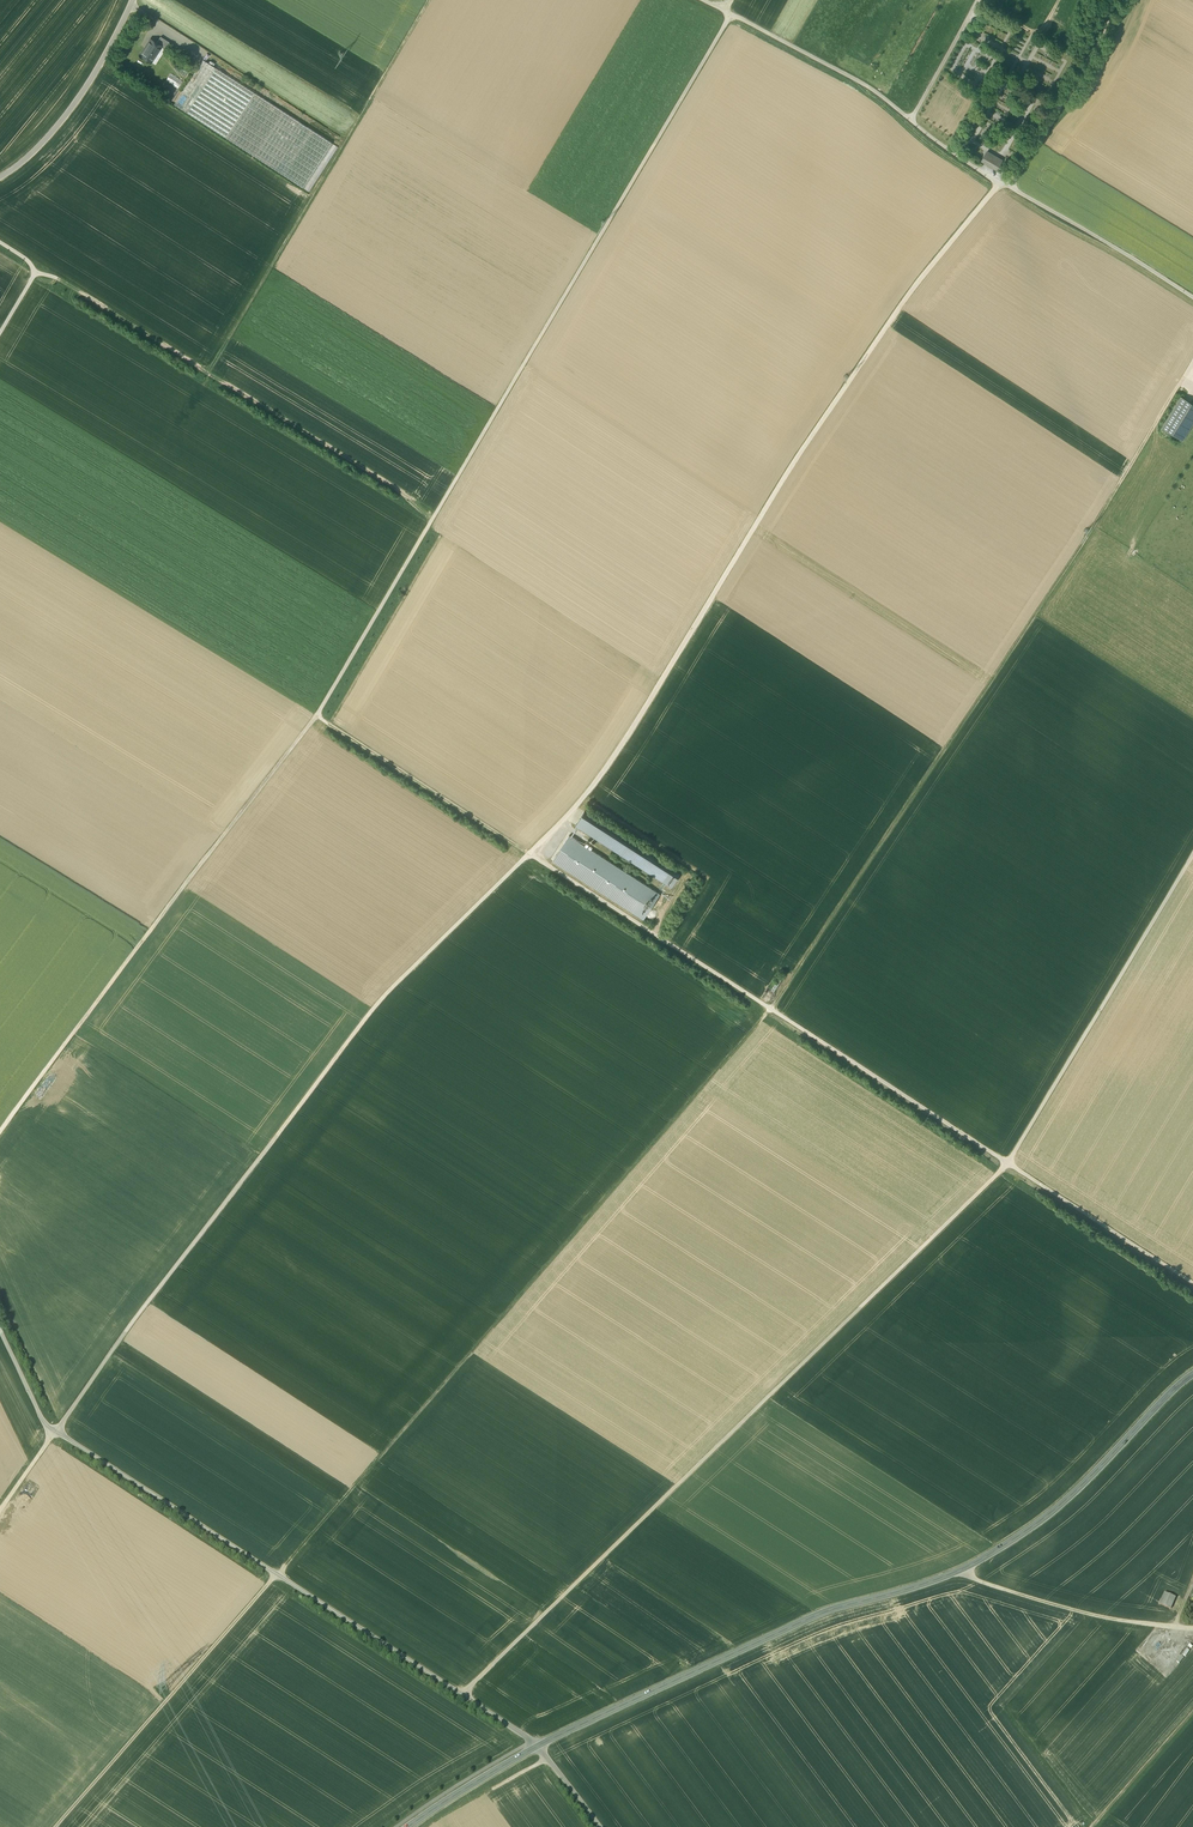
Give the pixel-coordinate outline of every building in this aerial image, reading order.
[(169,42),(160,37),(156,43),(162,46),(161,47),(165,49),(169,42)] [(150,39),(140,55),(151,62),(161,47),(162,46),(156,43),(150,39)] [(203,60),(174,105),(303,188),(332,143),(203,60)] [(321,162),(325,165),(338,147),(333,144),(321,162)] [(1001,162),(986,153),(981,161),(997,170),(1001,162)] [(1181,397),(1162,427),(1183,440),(1192,422),(1192,404),(1181,397)] [(680,874),(584,812),(576,825),(672,887),(672,886),(680,874)] [(569,834),(552,861),(643,920),(660,893),(569,834)] [(783,981),(779,979),(777,982),(772,991),(776,993),(783,981)] [(1175,1598),(1164,1593),(1160,1604),(1171,1609),(1175,1598)] [(1162,1634),(1164,1631),(1160,1628),(1149,1642),(1154,1646),(1163,1635),(1162,1634)]
